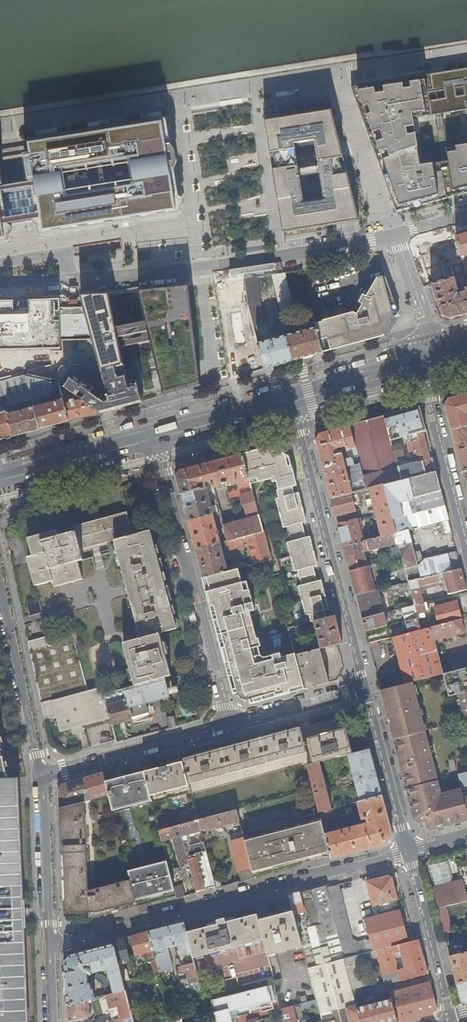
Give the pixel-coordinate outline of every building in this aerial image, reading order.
[(350,88),(395,212),(466,193),(466,145),(452,147),(453,153),(446,154),(447,161),(419,166),(411,119),(466,110),(466,69),(350,88)] [(330,110),(264,121),(274,185),(299,181),(294,150),(314,147),(338,143),(330,110)] [(23,143),(23,145),(0,149),(0,243),(10,241),(12,241),(12,240),(13,238),(37,234),(39,235),(40,236),(41,236),(178,215),(179,214),(180,213),(180,212),(180,211),(180,210),(181,209),(181,202),(178,201),(175,184),(178,183),(180,175),(178,163),(173,157),(171,158),(168,141),(165,122),(165,121),(164,120),(163,120),(162,120),(25,142),(24,142),(23,143)] [(314,147),(317,162),(342,158),(338,143),(314,147)] [(302,196),(276,201),(279,218),(282,233),(358,221),(342,158),(317,162),(322,193),(302,196)] [(299,181),(274,185),(276,201),(302,196),(299,181)] [(456,238),(461,258),(466,275),(466,260),(465,260),(464,257),(466,256),(466,235),(456,238)] [(293,312),(284,274),(269,276),(280,315),(284,329),(289,328),(285,314),(293,312)] [(466,275),(454,278),(456,285),(463,285),(466,284),(466,275)] [(363,342),(384,337),(381,327),(386,319),(394,317),(383,276),(377,278),(366,297),(362,295),(358,303),(362,305),(356,315),(354,314),(315,324),(315,323),(314,324),(315,329),(321,352),(329,350),(330,351),(363,342)] [(266,322),(256,278),(244,280),(246,295),(247,304),(250,317),(252,326),(266,322)] [(430,284),(442,316),(448,319),(458,316),(464,315),(466,314),(466,288),(465,289),(465,290),(463,290),(464,293),(455,296),(454,294),(457,291),(456,285),(454,278),(430,284)] [(189,286),(139,291),(146,322),(150,340),(163,396),(196,387),(200,386),(189,286)] [(117,327),(110,294),(81,296),(93,339),(102,370),(124,364),(120,346),(117,327)] [(63,349),(63,341),(93,339),(81,296),(21,299),(0,300),(0,350),(63,349)] [(279,331),(284,329),(280,315),(275,317),(279,331)] [(150,340),(146,322),(117,327),(120,346),(150,340)] [(286,337),(284,329),(279,331),(278,331),(280,338),(286,337)] [(321,352),(315,329),(286,337),(293,361),(309,357),(318,355),(322,354),(321,352)] [(293,361),(286,337),(280,338),(257,344),(264,369),(271,367),(278,365),(293,361)] [(124,364),(125,367),(128,366),(130,373),(134,372),(132,362),(124,364)] [(124,364),(102,370),(107,395),(97,397),(91,393),(94,388),(94,387),(75,373),(64,387),(82,399),(100,413),(106,411),(117,408),(141,402),(136,380),(130,382),(129,379),(127,379),(126,376),(127,376),(125,367),(124,364)] [(13,437),(5,407),(13,405),(28,401),(32,400),(26,376),(0,383),(0,440),(13,437)] [(32,400),(39,429),(55,425),(68,421),(64,404),(59,383),(58,382),(26,376),(32,400)] [(450,430),(466,426),(466,394),(449,399),(444,406),(450,430)] [(64,404),(68,421),(79,418),(100,413),(82,399),(73,402),(72,400),(69,401),(69,403),(64,404)] [(5,407),(13,437),(27,433),(39,429),(32,400),(28,401),(30,408),(19,411),(18,408),(14,409),(13,405),(5,407)] [(419,407),(384,417),(386,426),(390,441),(408,436),(409,440),(407,440),(407,443),(410,453),(413,452),(415,460),(404,459),(400,442),(394,444),(395,446),(392,447),(397,468),(401,481),(436,472),(434,465),(419,407)] [(390,441),(386,426),(384,417),(366,422),(349,426),(362,477),(397,468),(392,447),(390,441)] [(330,499),(350,494),(357,492),(365,490),(362,477),(349,426),(328,432),(319,434),(315,441),(330,499)] [(461,472),(466,471),(466,426),(450,430),(461,472)] [(265,459),(262,450),(242,455),(248,479),(249,480),(256,478),(257,482),(272,478),(273,482),(276,481),(279,490),(277,490),(279,499),(275,500),(276,500),(274,501),(276,508),(278,507),(281,521),(280,521),(282,528),(283,528),(283,529),(286,528),(288,534),(290,543),(287,544),(286,545),(288,552),(289,552),(292,565),(291,565),(293,572),(294,572),(295,573),(298,572),(299,578),(301,587),(298,587),(299,588),(297,589),(299,595),(301,595),(304,608),(303,608),(304,615),(306,615),(306,616),(309,615),(311,623),(313,622),(326,619),(324,611),(322,604),(326,603),(321,582),(316,583),(312,567),(310,561),(315,559),(311,545),(307,546),(305,539),(301,524),(299,517),(304,516),(300,501),(295,502),(293,496),(291,488),(296,487),(291,467),(288,468),(286,462),(281,463),(279,457),(276,456),(265,459)] [(248,479),(242,455),(179,472),(176,478),(180,495),(205,488),(206,492),(215,494),(213,489),(248,479)] [(383,485),(401,481),(397,468),(362,477),(365,490),(369,489),(383,485)] [(448,521),(436,472),(401,481),(383,485),(395,534),(409,530),(443,522),(448,521)] [(250,484),(249,482),(237,485),(239,491),(240,491),(251,488),(250,484)] [(395,534),(383,485),(369,489),(370,493),(381,537),(395,534)] [(205,488),(180,495),(187,522),(213,516),(206,492),(205,488)] [(241,496),(246,514),(253,512),(254,515),(258,514),(252,493),(241,496)] [(350,494),(330,499),(334,517),(338,516),(339,519),(347,516),(346,513),(354,511),(350,494)] [(241,496),(230,498),(240,516),(246,514),(241,496)] [(101,524),(128,517),(126,512),(114,515),(57,530),(58,536),(76,531),(77,537),(103,530),(101,524)] [(213,516),(187,522),(194,550),(220,543),(213,519),(220,517),(219,514),(215,515),(213,516)] [(222,525),(227,541),(262,532),(258,516),(222,525)] [(164,678),(170,676),(159,633),(176,629),(150,530),(133,535),(128,517),(101,524),(103,530),(106,542),(110,541),(113,540),(116,549),(117,552),(126,585),(129,596),(138,629),(140,638),(123,642),(134,686),(164,678)] [(356,520),(337,524),(342,547),(362,542),(359,529),(356,520)] [(451,532),(448,521),(443,522),(446,534),(451,532)] [(58,536),(57,530),(28,538),(33,555),(27,556),(35,585),(50,581),(52,586),(55,585),(82,578),(77,560),(83,559),(80,548),(77,537),(76,531),(58,536)] [(80,548),(106,542),(103,530),(77,537),(80,548)] [(398,544),(401,558),(404,567),(404,570),(417,566),(414,554),(412,543),(408,544),(407,541),(411,541),(409,530),(395,534),(398,544)] [(220,543),(194,550),(202,578),(210,575),(227,571),(221,547),(225,546),(226,550),(229,550),(230,552),(245,548),(243,543),(248,542),(254,564),(270,560),(262,532),(227,541),(220,543)] [(362,542),(342,547),(349,571),(376,564),(375,560),(366,562),(363,552),(369,551),(369,552),(398,544),(395,534),(381,537),(362,542)] [(421,579),(461,569),(456,552),(425,560),(423,562),(417,566),(421,579)] [(414,554),(417,566),(423,562),(420,553),(414,554)] [(376,564),(349,571),(355,595),(376,590),(381,589),(380,586),(374,587),(372,583),(371,579),(374,578),(376,578),(374,571),(378,571),(376,564)] [(407,582),(421,579),(417,566),(404,570),(407,582)] [(404,570),(404,567),(398,568),(402,583),(407,582),(404,570)] [(214,589),(206,591),(211,611),(215,610),(217,619),(225,617),(227,624),(222,626),(220,628),(225,648),(233,646),(236,658),(232,659),(230,661),(229,662),(237,694),(244,692),(246,700),(252,698),(261,696),(270,694),(275,692),(273,685),(286,682),(288,689),(303,685),(295,655),(295,654),(281,658),(280,653),(273,655),(274,660),(257,664),(253,647),(260,646),(258,638),(255,638),(252,625),(250,625),(249,622),(247,620),(244,620),(242,620),(240,613),(254,610),(248,589),(243,591),(240,580),(237,569),(227,571),(210,575),(214,589)] [(410,592),(413,606),(423,603),(420,594),(419,590),(423,589),(439,584),(444,583),(445,587),(447,595),(466,590),(461,569),(421,579),(407,582),(410,592)] [(210,575),(202,578),(206,591),(214,589),(210,575)] [(245,579),(240,580),(243,591),(248,589),(245,579)] [(402,583),(381,589),(382,592),(385,591),(387,596),(396,594),(396,596),(410,592),(407,582),(402,583)] [(376,590),(355,595),(361,619),(376,616),(373,607),(381,605),(376,590)] [(42,611),(39,599),(26,602),(29,615),(42,611)] [(434,608),(438,625),(461,620),(456,602),(434,608)] [(413,606),(415,614),(428,611),(426,603),(423,603),(413,606)] [(402,609),(405,621),(416,618),(415,614),(413,606),(402,609)] [(376,616),(361,619),(364,631),(387,626),(385,619),(394,616),(393,611),(376,616)] [(342,643),(335,616),(326,619),(313,622),(316,632),(314,633),(315,639),(318,639),(320,649),(342,643)] [(399,628),(366,637),(367,643),(391,637),(420,630),(416,618),(405,621),(407,629),(402,629),(399,628)] [(420,630),(391,637),(404,685),(411,683),(442,674),(434,641),(464,634),(461,620),(438,625),(420,630)] [(295,655),(301,654),(295,627),(292,628),(288,629),(295,654),(295,655)] [(47,713),(48,718),(56,716),(60,731),(70,728),(81,725),(110,718),(104,694),(103,694),(101,686),(87,690),(74,642),(71,629),(36,638),(31,639),(34,649),(29,650),(41,704),(43,713),(47,713)] [(303,685),(304,689),(328,682),(320,649),(301,654),(295,655),(303,685)] [(442,674),(448,696),(457,694),(466,692),(466,668),(456,671),(442,674)] [(110,718),(112,725),(148,715),(145,703),(161,699),(169,697),(164,678),(134,686),(104,694),(110,718)] [(380,691),(395,748),(400,768),(408,766),(409,771),(401,773),(413,820),(431,830),(466,821),(466,812),(462,794),(462,791),(461,788),(440,793),(411,683),(404,685),(380,691)] [(289,693),(304,689),(303,685),(288,689),(289,693)] [(457,694),(464,721),(466,720),(466,692),(457,694)] [(167,718),(169,728),(177,726),(174,716),(167,718)] [(81,725),(70,728),(72,734),(83,731),(81,725)] [(307,745),(306,742),(304,743),(299,727),(183,759),(189,784),(306,752),(304,745),(307,745)] [(347,755),(351,754),(345,728),(305,739),(306,742),(307,745),(309,752),(312,765),(319,763),(347,755)] [(8,777),(0,738),(0,779),(8,777)] [(359,801),(381,796),(369,749),(351,754),(347,755),(358,798),(359,801)] [(189,784),(183,759),(181,759),(182,762),(144,772),(151,801),(152,803),(192,793),(189,784)] [(455,770),(452,760),(447,761),(450,772),(455,770)] [(331,809),(319,763),(312,765),(307,766),(319,812),(331,809)] [(58,789),(59,809),(62,808),(66,913),(97,912),(136,902),(136,900),(130,879),(88,890),(85,802),(109,795),(105,782),(103,772),(63,783),(58,789)] [(144,772),(105,782),(109,795),(113,810),(115,810),(115,809),(149,801),(151,801),(144,772)] [(461,788),(462,791),(466,790),(466,772),(457,774),(461,788)] [(25,927),(26,927),(25,920),(26,920),(26,908),(25,908),(24,901),(24,900),(20,778),(8,777),(0,779),(0,1021),(28,1021),(25,927)] [(330,853),(331,858),(388,843),(392,836),(381,796),(359,801),(357,802),(361,818),(362,819),(365,818),(367,823),(325,833),(329,851),(330,853)] [(331,809),(319,812),(321,818),(333,814),(332,808),(331,809)] [(198,820),(201,830),(238,820),(235,810),(198,820)] [(243,839),(244,842),(322,822),(321,819),(243,839)] [(187,859),(196,891),(215,886),(213,880),(205,849),(203,841),(189,845),(186,834),(201,830),(198,820),(179,825),(187,859)] [(244,842),(251,868),(251,871),(296,859),(329,851),(325,833),(322,822),(244,842)] [(180,861),(187,859),(179,825),(159,830),(162,841),(177,837),(179,845),(176,846),(180,861)] [(230,840),(239,871),(251,868),(244,842),(243,839),(241,832),(230,836),(231,840),(230,840)] [(297,861),(330,853),(329,851),(296,859),(297,861)] [(251,871),(252,873),(297,861),(296,859),(251,871)] [(136,900),(174,890),(173,886),(167,861),(128,871),(130,879),(136,900)] [(239,871),(241,882),(254,879),(252,873),(251,871),(251,868),(239,871)] [(407,942),(399,909),(397,909),(395,900),(397,899),(391,877),(388,876),(366,881),(372,905),(374,905),(377,915),(364,918),(370,942),(371,941),(373,951),(391,946),(398,944),(407,942)] [(436,909),(446,906),(466,901),(466,894),(463,880),(431,888),(436,909)] [(337,884),(325,888),(344,958),(366,952),(363,941),(356,942),(351,939),(337,884)] [(174,890),(176,899),(184,897),(181,885),(173,886),(174,890)] [(325,888),(325,885),(289,895),(293,910),(302,948),(308,968),(344,958),(325,888)] [(436,909),(443,934),(452,931),(446,906),(436,909)] [(302,948),(293,910),(257,919),(263,941),(267,957),(302,948)] [(257,919),(256,914),(225,922),(223,918),(216,920),(217,924),(186,932),(191,953),(193,959),(263,941),(257,919)] [(186,932),(183,922),(148,931),(158,971),(172,968),(168,949),(170,949),(169,946),(177,944),(178,948),(182,948),(184,955),(191,953),(186,932)] [(158,971),(148,931),(132,936),(139,964),(151,961),(154,972),(158,971)] [(130,960),(124,938),(113,940),(114,943),(122,974),(128,973),(125,961),(130,960)] [(399,981),(427,974),(418,939),(407,942),(409,948),(407,948),(407,945),(399,948),(400,950),(404,968),(401,969),(400,962),(395,963),(392,952),(391,946),(373,951),(366,952),(344,958),(353,994),(358,993),(363,992),(362,986),(366,985),(364,975),(362,975),(360,967),(378,963),(381,975),(384,974),(397,971),(399,980),(399,981)] [(122,974),(114,943),(78,952),(80,964),(83,963),(84,969),(89,968),(90,974),(108,969),(114,993),(126,990),(123,979),(122,974)] [(399,948),(398,944),(391,946),(392,952),(400,950),(399,948)] [(67,1004),(91,998),(95,998),(92,989),(90,989),(89,984),(89,983),(87,983),(87,974),(90,974),(89,968),(84,969),(83,963),(80,964),(78,952),(70,955),(65,961),(66,981),(67,1004)] [(456,984),(466,981),(466,952),(449,957),(456,984)] [(322,1021),(334,1021),(348,1018),(349,1021),(360,1021),(356,1007),(354,1000),(353,994),(344,958),(308,968),(316,1000),(317,1004),(320,1015),(322,1021)] [(193,983),(195,990),(201,988),(194,962),(183,965),(185,970),(188,984),(193,983)] [(386,983),(399,980),(397,971),(384,974),(386,983)] [(466,1005),(466,981),(456,984),(460,1001),(466,1005)] [(360,1021),(399,1021),(432,1013),(436,1007),(430,982),(380,995),(382,1000),(356,1007),(360,1021)] [(267,985),(210,1000),(216,1021),(232,1021),(229,1011),(271,999),(267,985)] [(126,990),(114,993),(105,995),(111,1020),(104,1021),(134,1021),(126,990)] [(67,1004),(67,1021),(90,1016),(91,1014),(88,1003),(92,1002),(91,998),(67,1004)] [(300,1008),(317,1004),(316,1000),(307,1002),(302,1003),(297,1005),(298,1007),(300,1006),(300,1008)] [(282,1014),(284,1021),(295,1021),(291,1006),(281,1009),(282,1014)]
